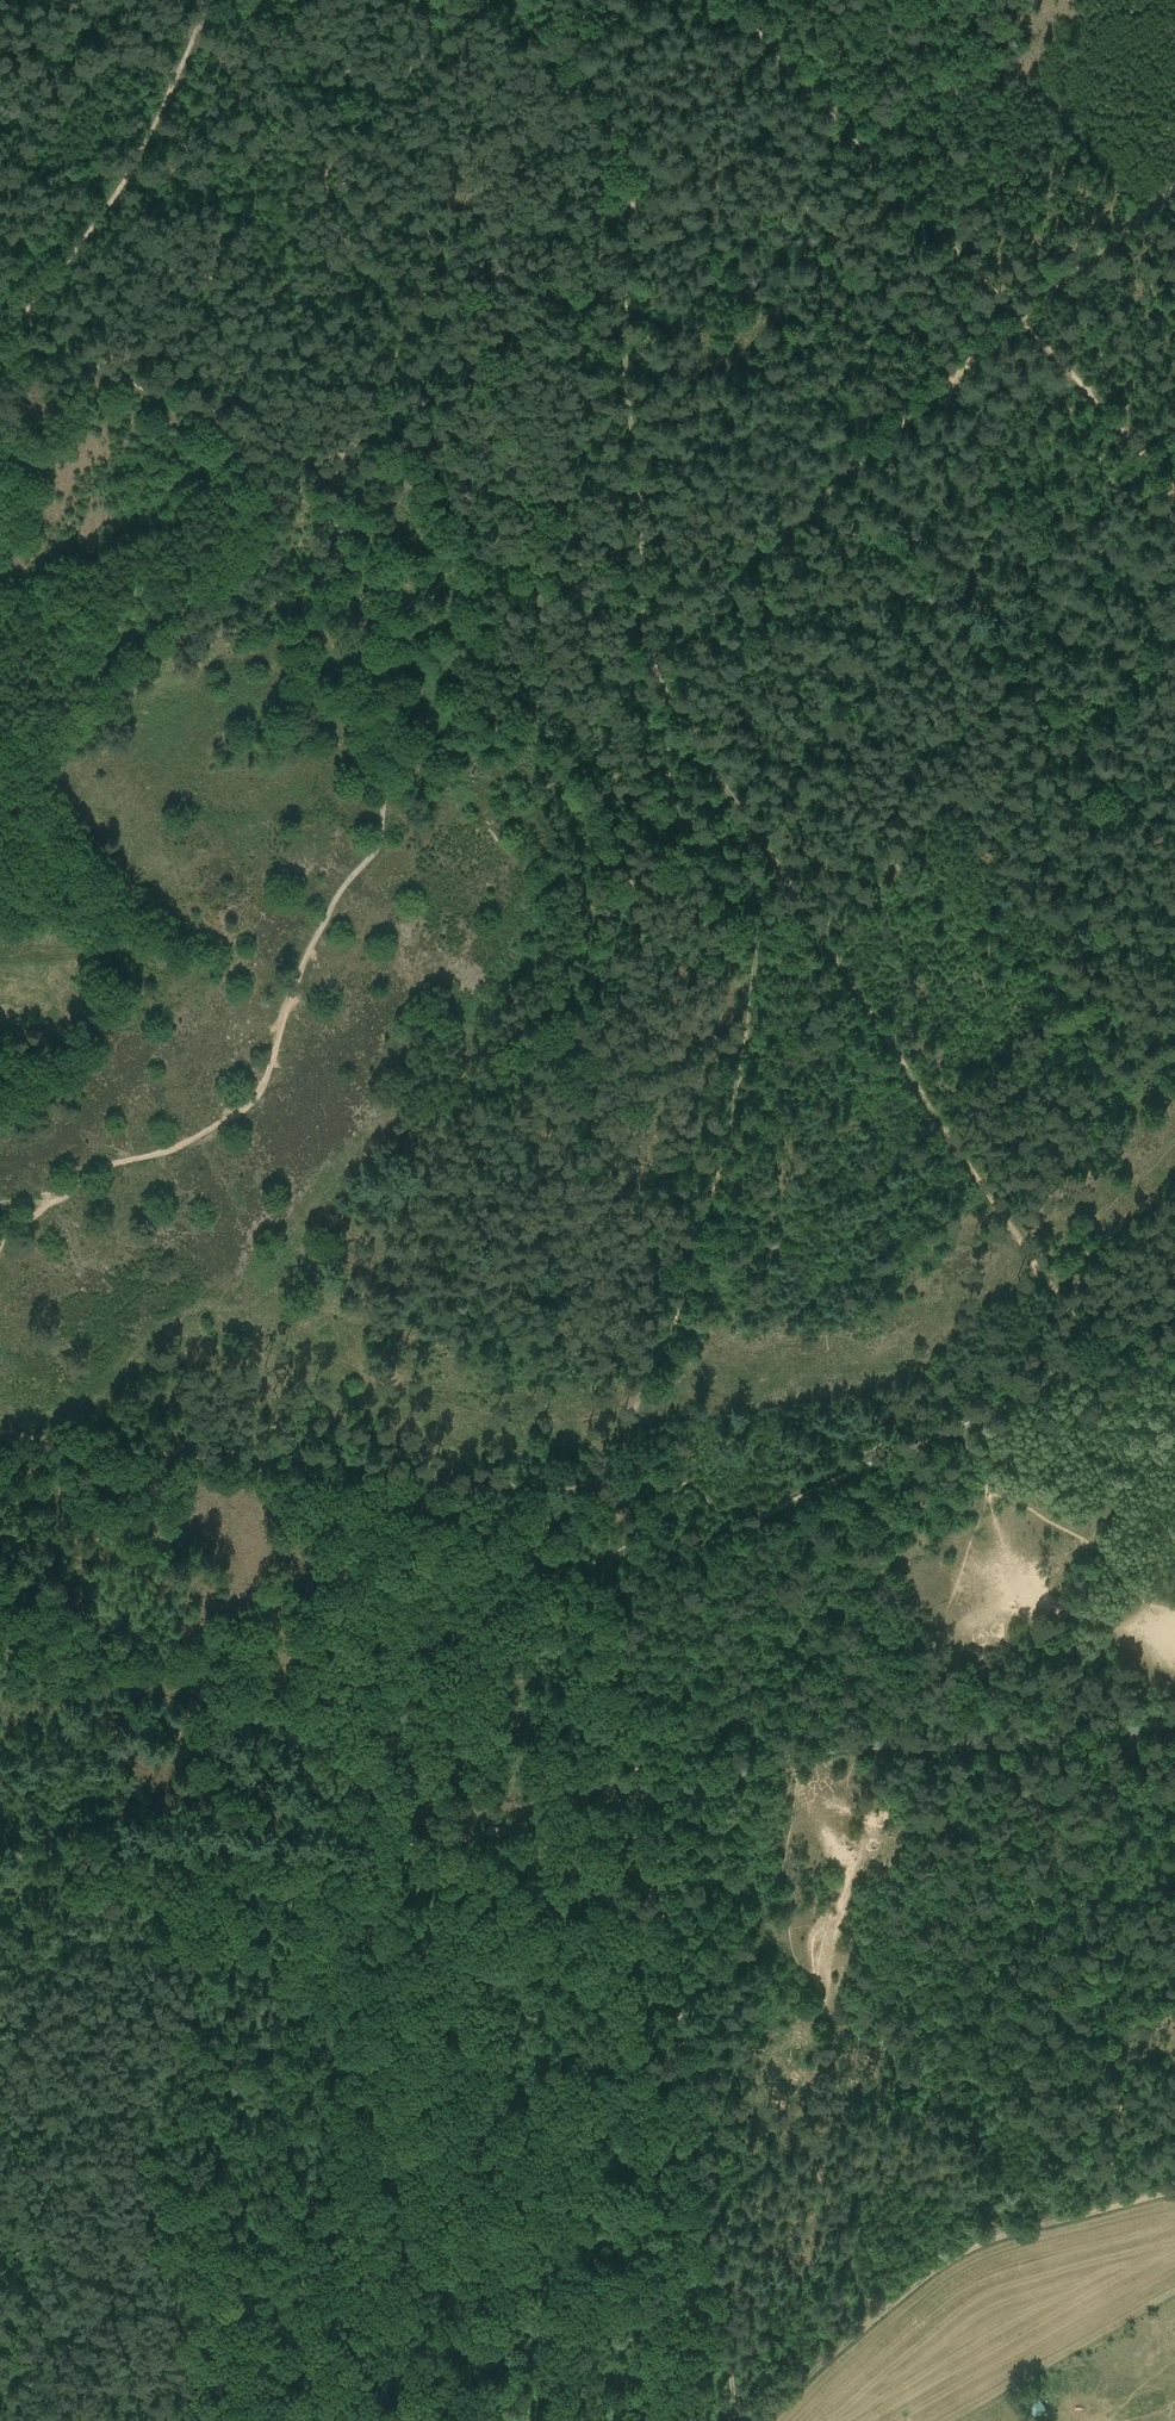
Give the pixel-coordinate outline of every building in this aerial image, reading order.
[(1034,2415),(1047,2408),(1039,2392),(1026,2398),(1034,2415)]
